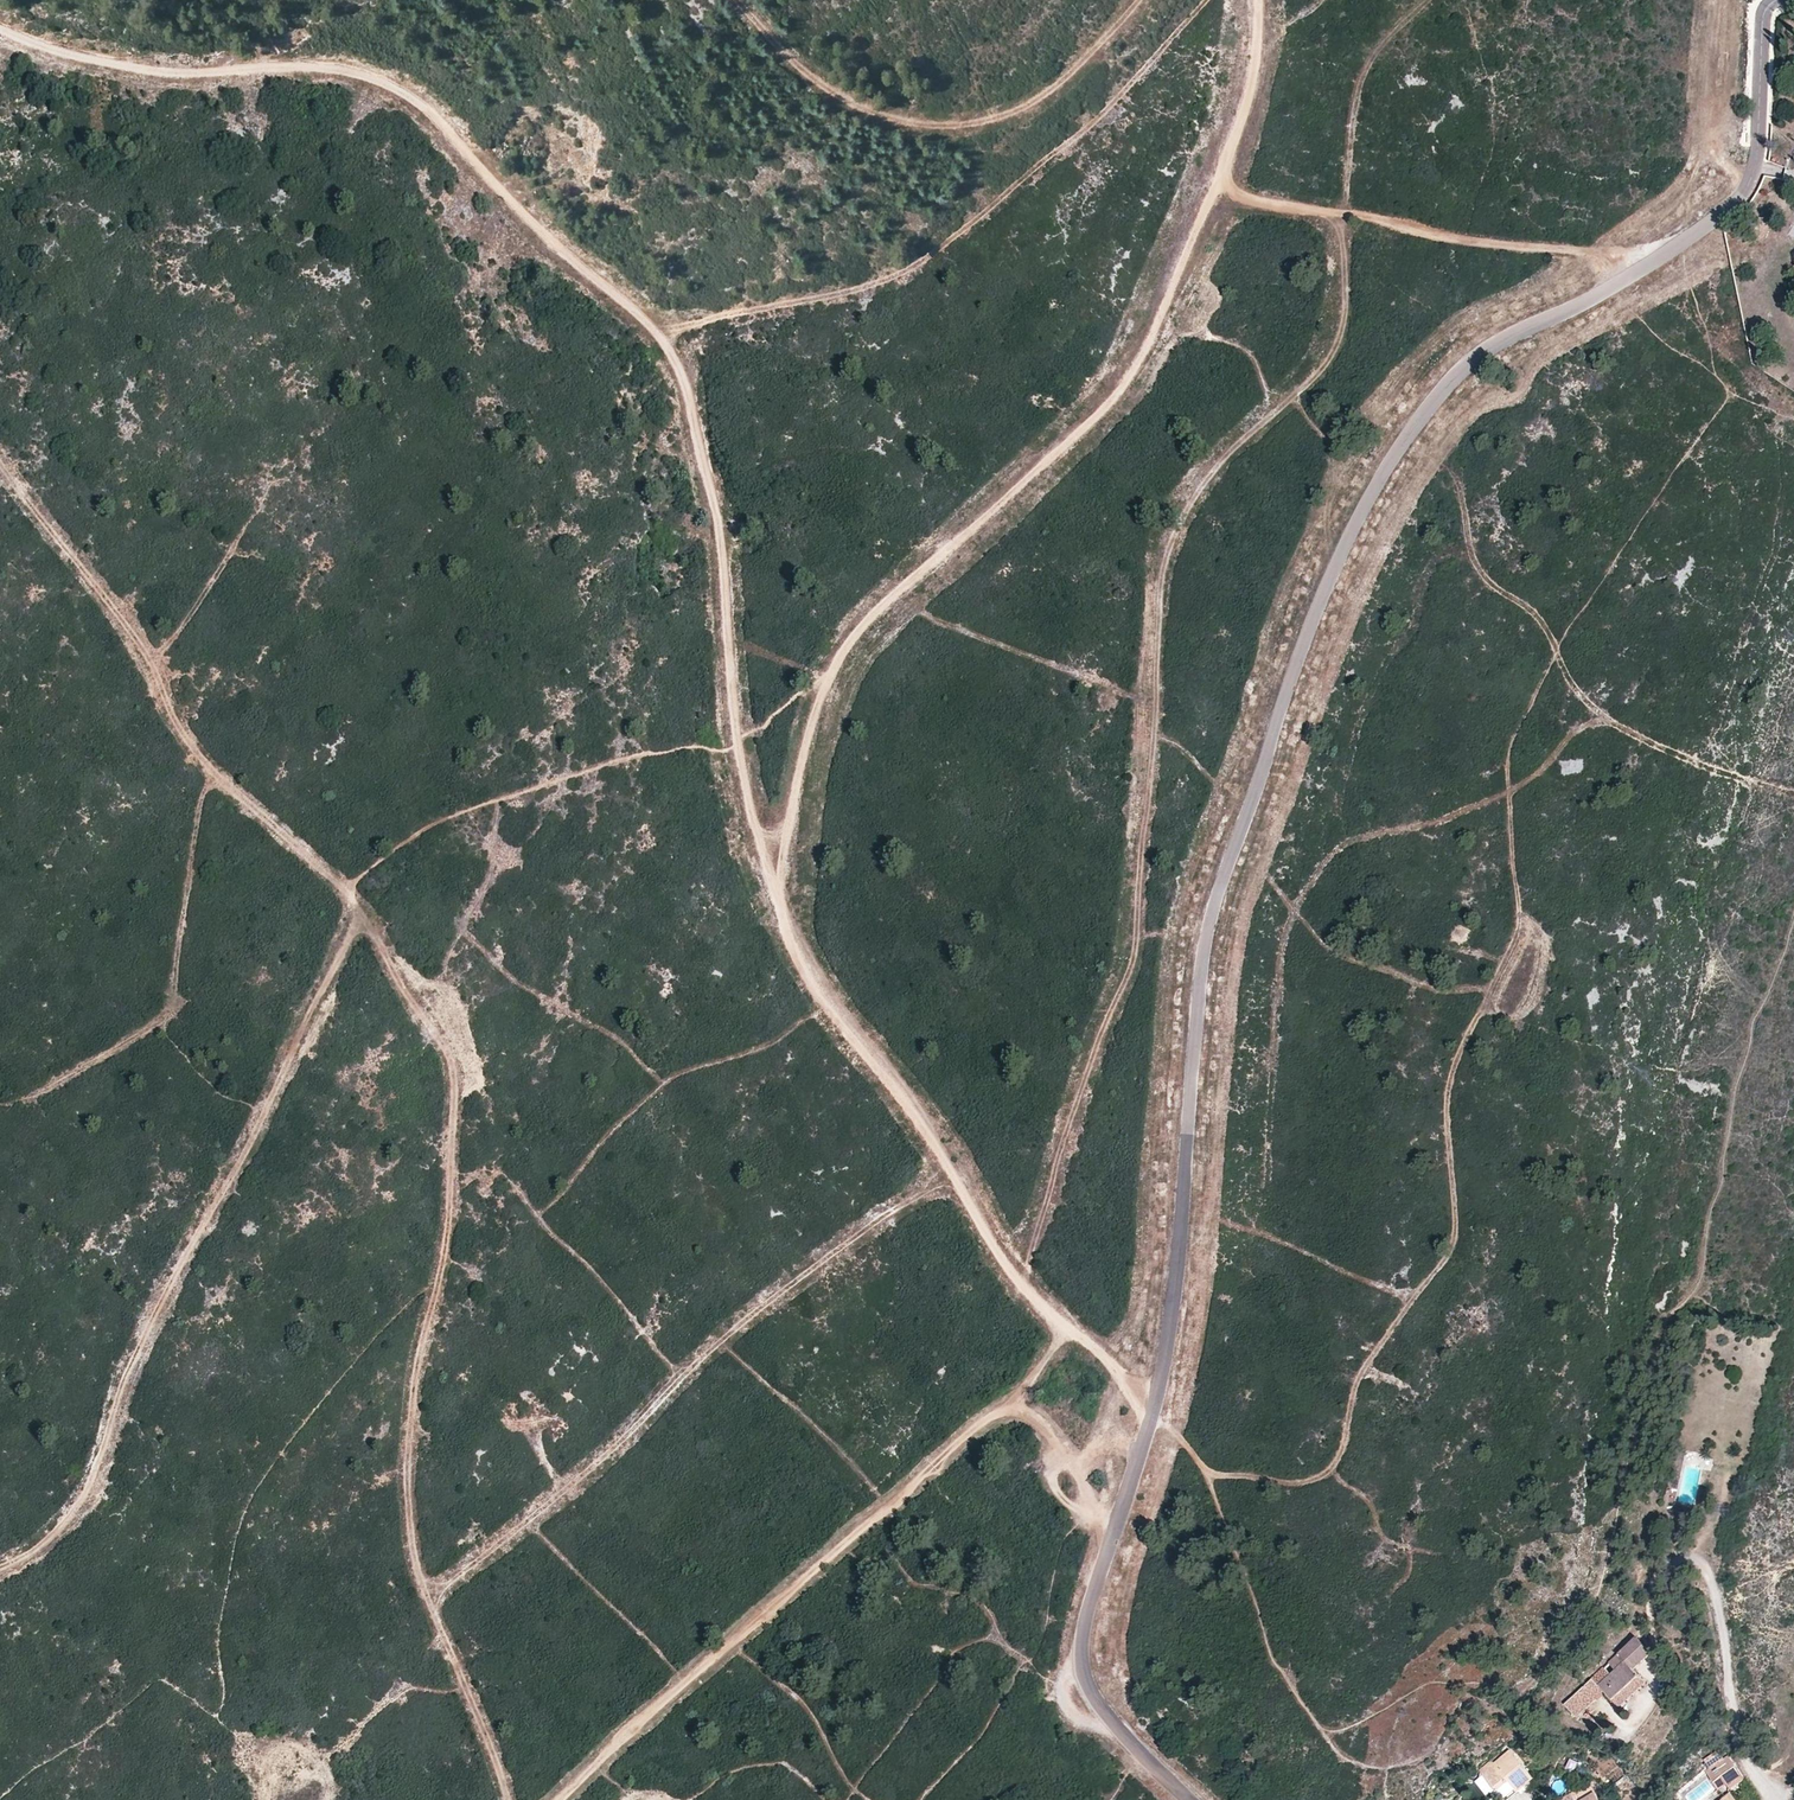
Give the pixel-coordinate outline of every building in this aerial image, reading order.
[(1653,1653),(1639,1637),(1611,1663),(1616,1669),(1611,1673),(1606,1667),(1566,1704),(1577,1716),(1605,1691),(1613,1699),(1641,1675),(1635,1669),(1653,1653)] [(1647,1682),(1641,1675),(1613,1699),(1620,1707),(1647,1682)] [(1483,1773),(1498,1791),(1511,1781),(1518,1791),(1534,1777),(1511,1750),(1483,1773)] [(1720,1752),(1702,1761),(1706,1768),(1724,1759),(1720,1752)] [(1737,1765),(1730,1755),(1706,1772),(1719,1789),(1727,1783),(1731,1788),(1745,1778),(1737,1765)] [(1518,1791),(1511,1781),(1498,1791),(1506,1799),(1508,1799),(1518,1791)] [(1577,1793),(1582,1799),(1587,1799),(1597,1794),(1592,1784),(1577,1793)] [(1733,1792),(1722,1799),(1739,1799),(1733,1792)]
